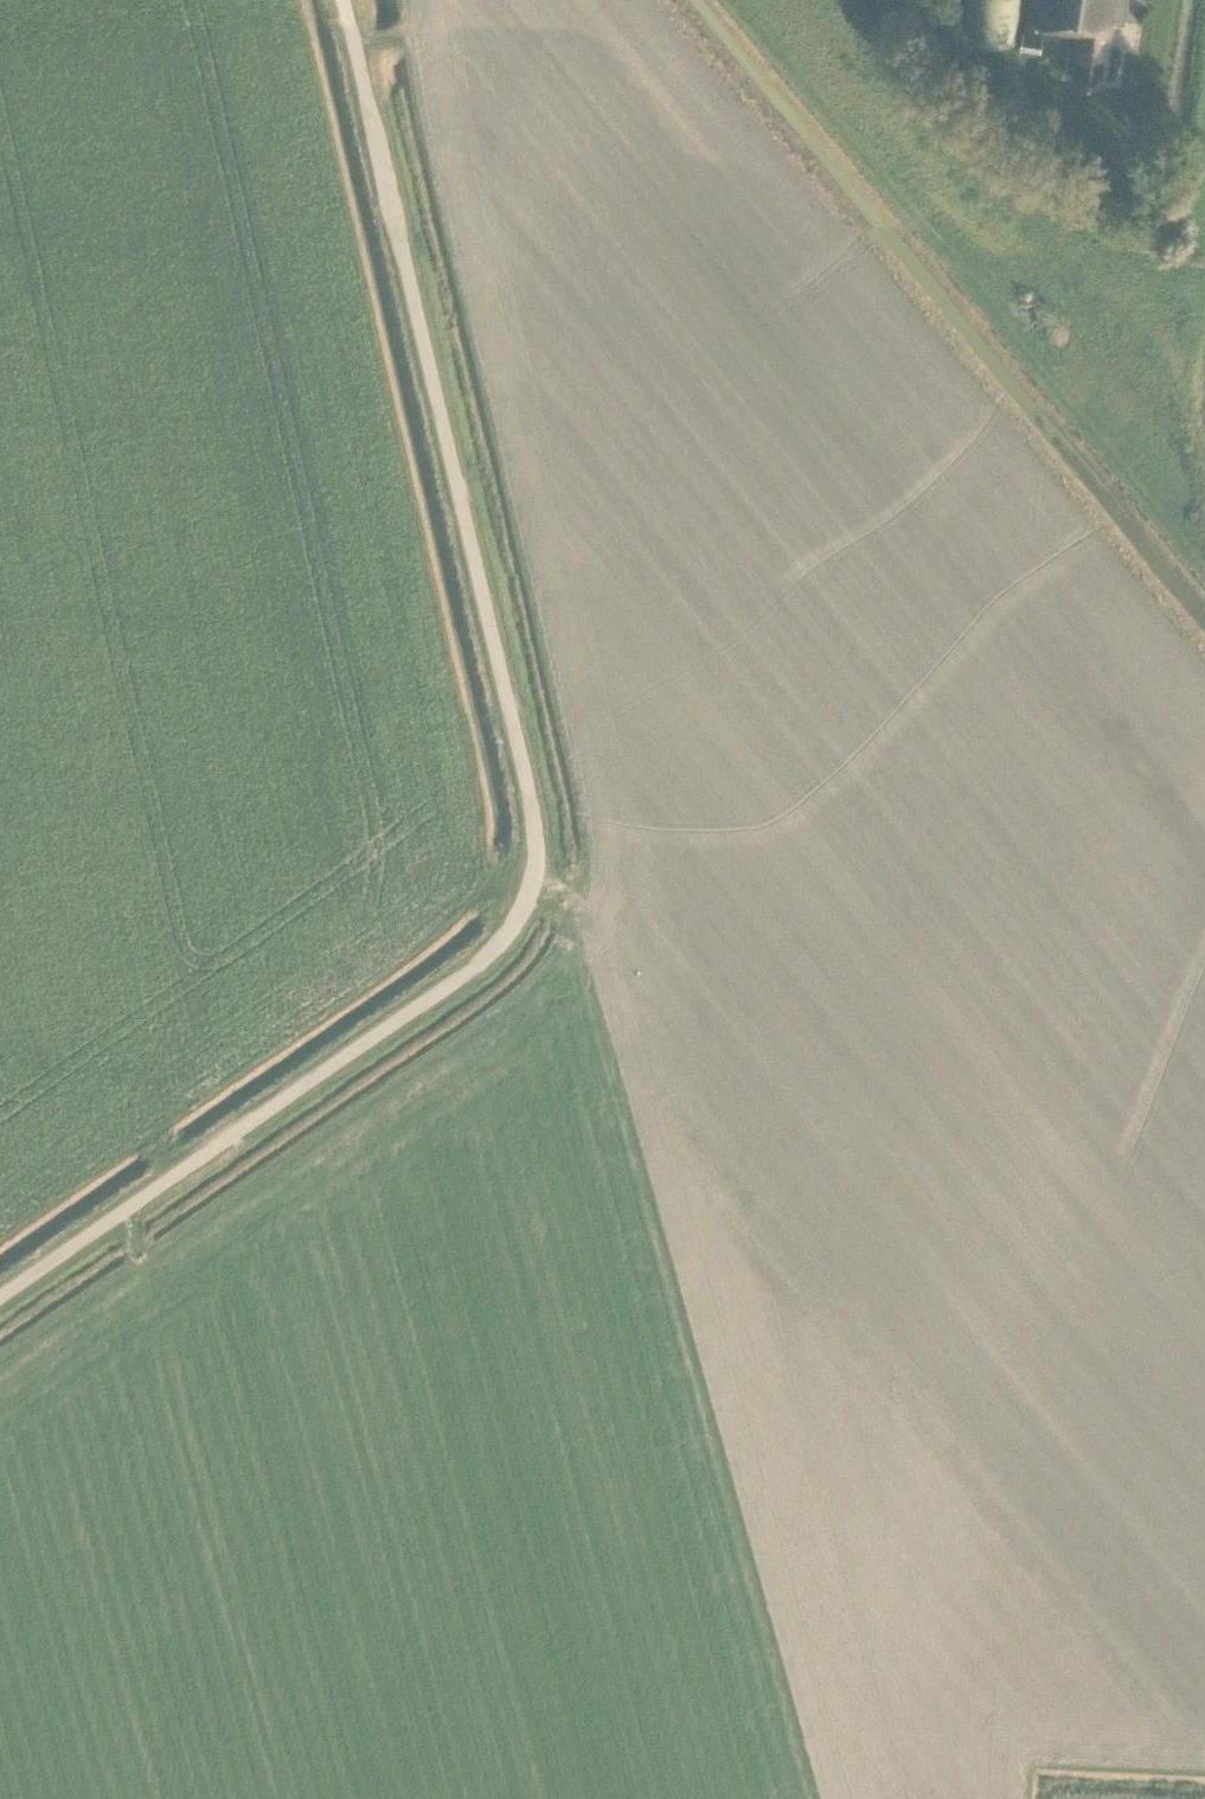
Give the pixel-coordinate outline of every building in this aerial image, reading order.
[(1015,40),(1021,0),(968,0),(963,33),(1015,40)] [(1127,0),(1030,0),(1027,20),(1078,27),(1071,73),(1104,78),(1112,18),(1124,20),(1127,0)] [(1041,47),(1043,33),(1023,30),(1021,44),(1041,47)]
